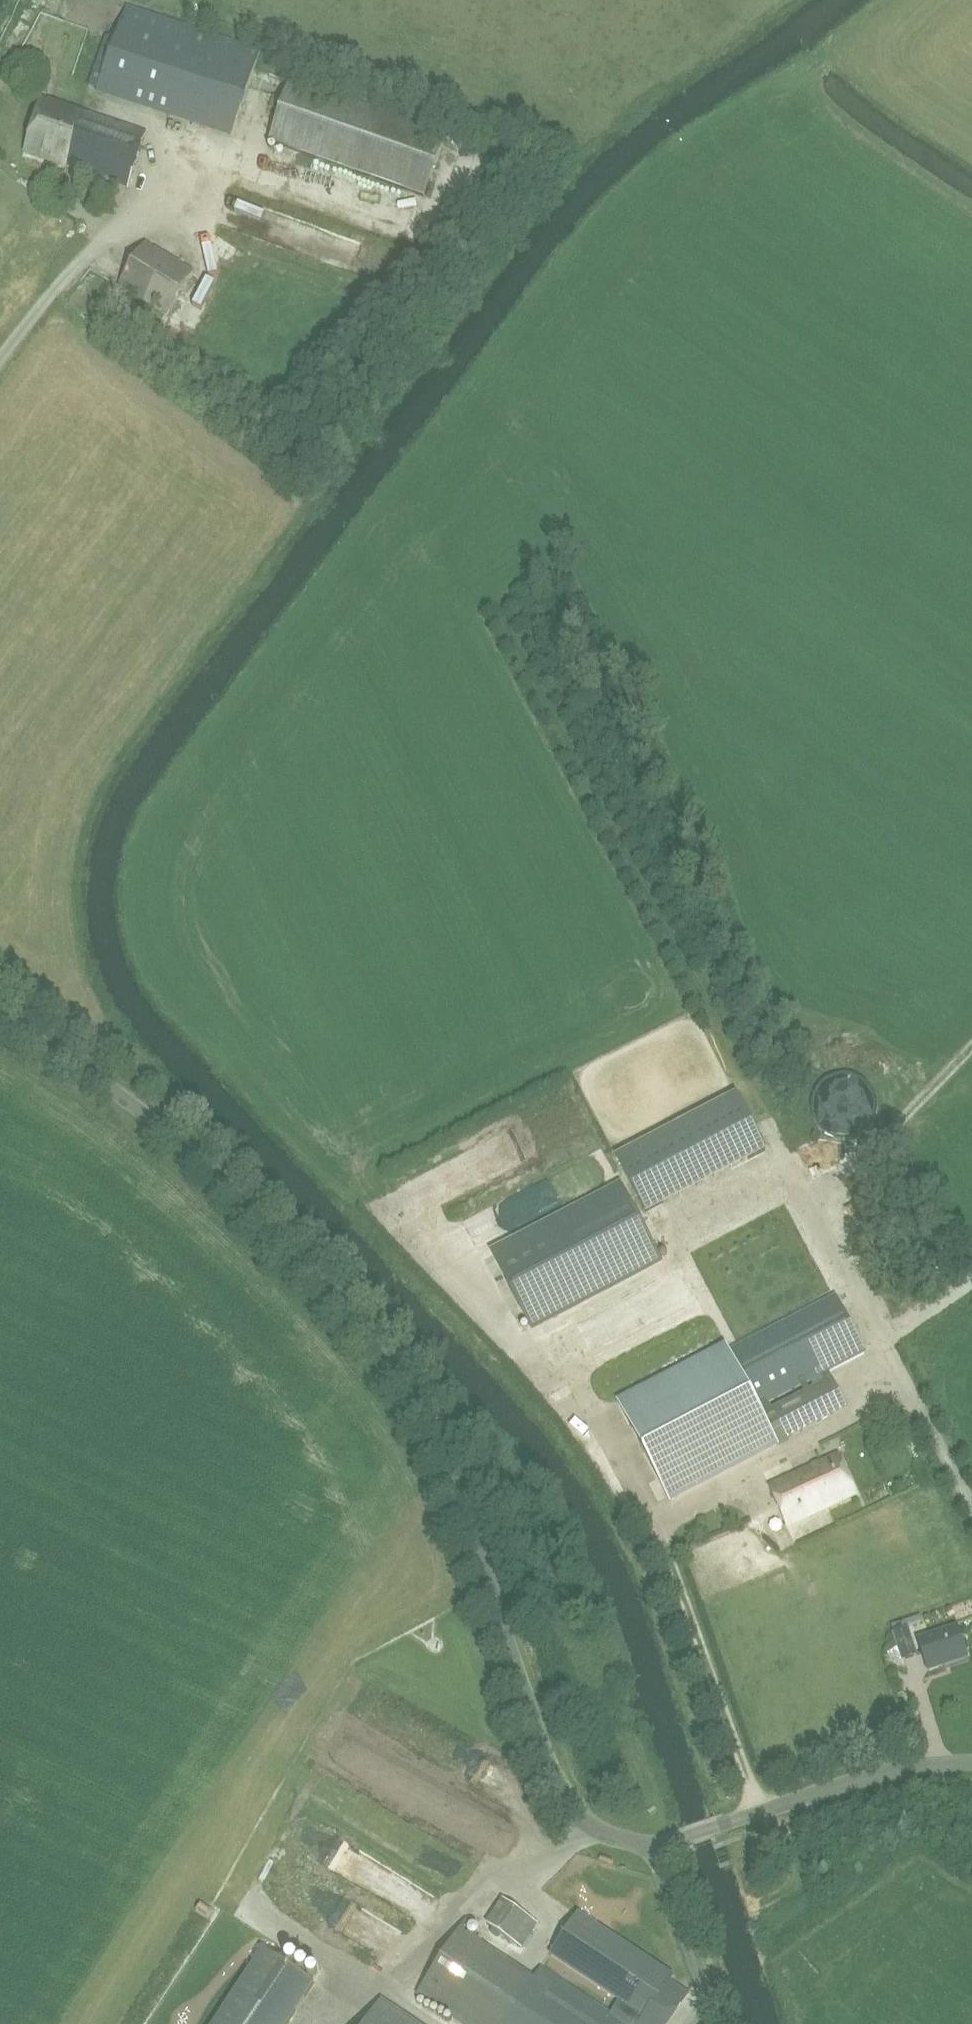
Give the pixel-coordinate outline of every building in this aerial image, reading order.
[(235,134),(262,50),(127,6),(116,40),(107,37),(91,87),(235,134)] [(425,197),(446,137),(291,83),(285,101),(274,97),(270,109),(280,112),(270,143),(425,197)] [(44,101),(26,155),(129,188),(147,133),(84,112),(83,114),(44,101)] [(250,173),(248,183),(278,188),(279,178),(250,173)] [(442,201),(448,182),(439,179),(433,198),(442,201)] [(193,272),(155,249),(146,244),(120,287),(167,315),(193,272)] [(206,255),(207,278),(216,278),(215,255),(206,255)] [(624,1189),(495,1256),(534,1330),(663,1263),(639,1217),(756,1156),(726,1100),(609,1161),(624,1189)] [(828,1293),(837,1289),(822,1258),(813,1262),(828,1293)] [(836,1296),(730,1351),(725,1343),(616,1400),(670,1504),(779,1447),(777,1444),(847,1408),(832,1379),(772,1409),(769,1402),(865,1353),(836,1296)] [(787,1525),(856,1494),(839,1454),(769,1485),(787,1525)] [(967,1642),(962,1641),(957,1627),(917,1640),(928,1671),(945,1665),(944,1662),(967,1655),(966,1652),(969,1649),(967,1642)] [(918,1656),(909,1628),(893,1633),(903,1661),(918,1656)] [(502,1899),(486,1923),(522,1947),(538,1923),(502,1899)] [(540,1968),(533,1979),(471,1938),(466,1935),(461,1931),(468,1921),(466,1919),(417,1994),(463,2023),(641,2023),(669,1981),(672,1976),(579,1914),(551,1955),(619,2000),(610,2014),(540,1968)] [(217,2017),(213,2023),(285,2023),(315,1980),(266,1946),(217,2017)] [(384,1997),(365,2023),(423,2023),(384,1997)]
